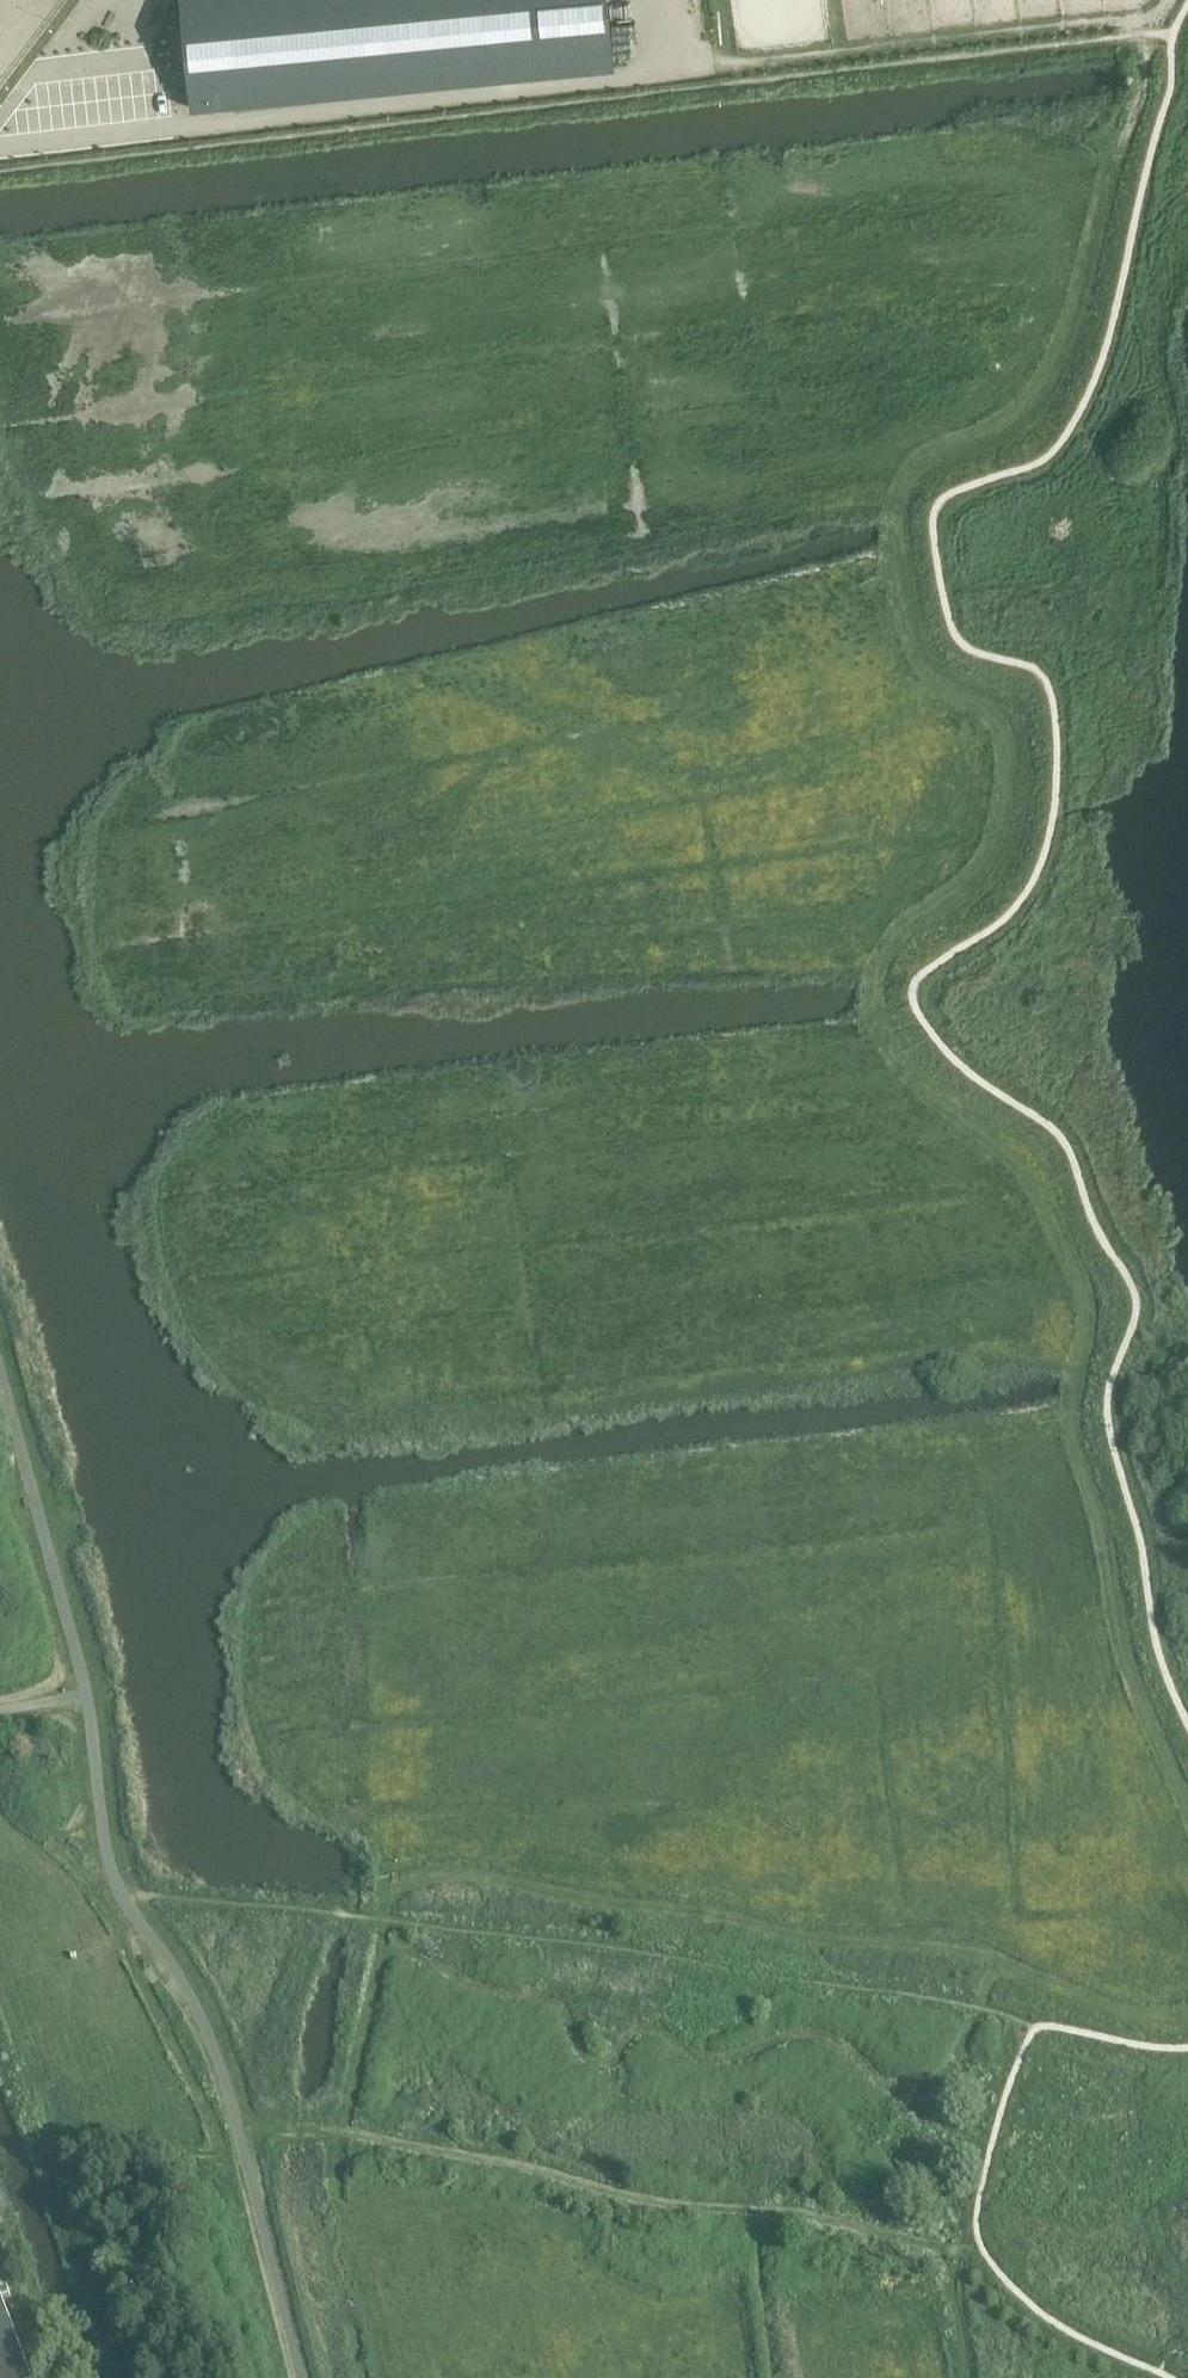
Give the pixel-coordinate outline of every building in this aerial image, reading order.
[(192,108),(615,67),(608,0),(181,0),(192,108)] [(15,2340),(0,2299),(0,2346),(15,2340)] [(0,2346),(0,2377),(30,2377),(15,2340),(0,2346)]
